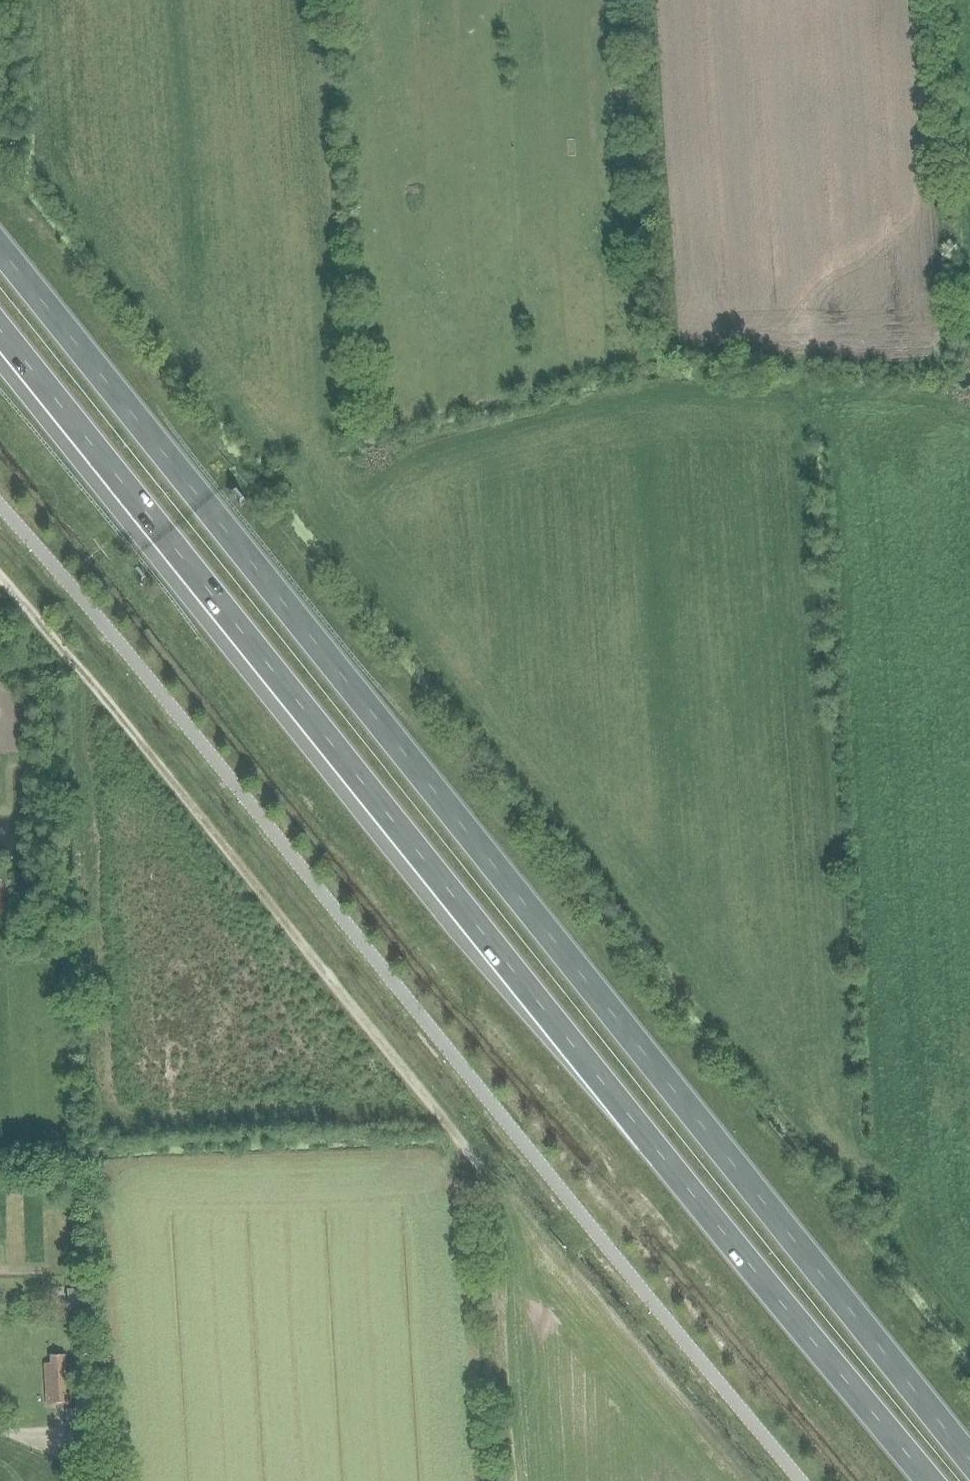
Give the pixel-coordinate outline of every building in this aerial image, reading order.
[(91,1346),(90,1334),(80,1334),(81,1347),(91,1346)] [(43,1361),(46,1403),(70,1401),(68,1372),(64,1372),(63,1353),(47,1354),(47,1361),(43,1361)]
